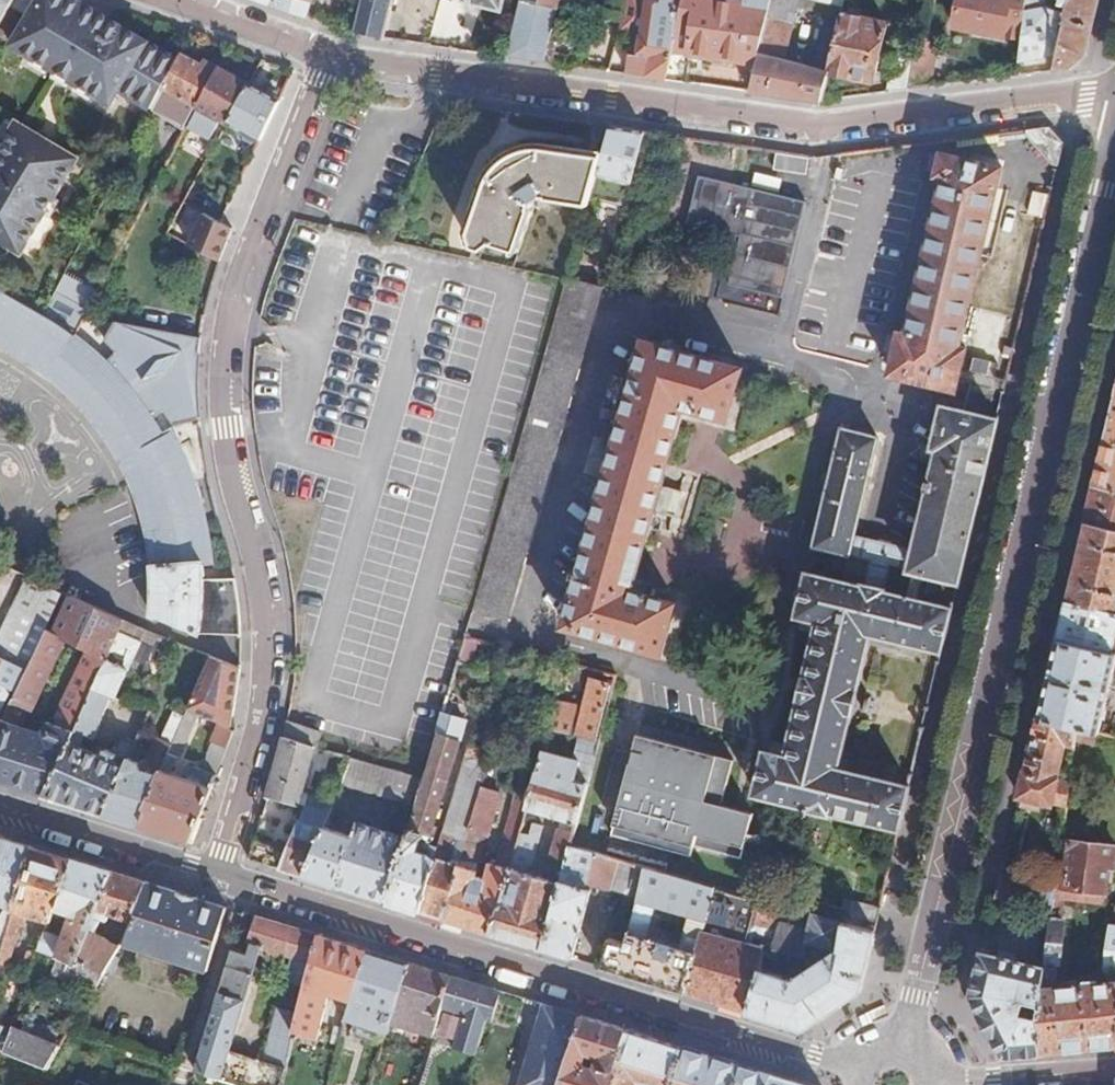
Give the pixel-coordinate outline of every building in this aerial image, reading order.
[(13,45),(40,0),(0,0),(0,37),(13,45)] [(75,0),(40,0),(13,45),(110,101),(118,87),(154,107),(163,91),(179,61),(75,0)] [(271,3),(306,15),(310,0),(272,0),(271,3)] [(356,30),(384,38),(394,0),(363,0),(356,30)] [(506,8),(508,0),(473,0),(506,8)] [(510,56),(531,59),(535,43),(547,1),(562,3),(563,0),(525,0),(510,56)] [(630,51),(627,72),(665,77),(676,36),(679,23),(685,0),(648,0),(636,47),(633,46),(632,46),(630,48),(630,51)] [(748,0),(685,0),(679,23),(676,36),(665,77),(686,80),(691,53),(758,62),(776,0),(750,0),(748,0)] [(799,9),(804,6),(806,0),(776,0),(758,62),(752,90),(803,97),(811,66),(785,61),(799,9)] [(804,6),(842,15),(845,0),(806,0),(804,6)] [(955,26),(1004,35),(1006,24),(1017,27),(1019,17),(1009,15),(1012,0),(961,0),(955,26)] [(1019,59),(1057,52),(1054,70),(1069,68),(1085,53),(1098,0),(1058,0),(1058,4),(1065,6),(1064,14),(1050,11),(1049,7),(1043,6),(1044,0),(1030,0),(1019,59)] [(842,12),(842,15),(827,68),(867,78),(873,53),(882,55),(889,25),(842,12)] [(827,68),(842,15),(830,13),(816,66),(827,68)] [(543,45),(535,43),(531,59),(539,60),(543,45)] [(163,91),(196,109),(217,70),(204,63),(201,68),(181,57),(179,61),(163,91)] [(820,99),(827,68),(816,66),(811,66),(803,97),(820,99)] [(217,70),(196,109),(220,122),(227,126),(249,86),(217,70)] [(280,103),(249,86),(227,126),(259,144),(280,103)] [(220,122),(196,109),(184,130),(208,143),(220,122)] [(17,124),(0,152),(0,241),(22,253),(78,160),(17,124)] [(1050,124),(1028,127),(1028,129),(1027,131),(1027,133),(1051,162),(1059,164),(1064,142),(1050,124)] [(630,183),(644,131),(609,125),(601,151),(594,177),(630,183)] [(544,197),(566,200),(580,148),(555,145),(538,144),(531,144),(522,146),(517,148),(504,155),(494,163),(485,176),(480,185),(462,241),(468,254),(510,263),(528,211),(524,210),(525,206),(537,190),(545,192),(544,197)] [(757,146),(747,182),(805,190),(811,155),(757,146)] [(586,203),(594,177),(601,151),(580,148),(566,200),(586,203)] [(1004,169),(943,154),(938,175),(946,177),(908,332),(903,330),(901,336),(891,333),(887,346),(898,349),(894,370),(958,385),(968,345),(962,344),(1004,169)] [(1030,214),(1046,216),(1048,192),(1032,191),(1030,214)] [(188,250),(204,256),(221,263),(232,228),(200,216),(188,250)] [(599,285),(564,280),(527,412),(561,421),(599,285)] [(53,389),(72,405),(90,423),(106,444),(116,459),(133,492),(136,503),(140,512),(147,539),(151,561),(152,580),(152,591),(149,612),(199,634),(243,637),(239,598),(235,578),(203,579),(202,565),(211,564),(205,532),(191,479),(171,431),(163,435),(150,414),(143,404),(123,381),(110,368),(87,349),(74,340),(0,292),(0,354),(53,389)] [(106,330),(84,316),(79,325),(99,338),(101,339),(106,330)] [(99,338),(79,325),(74,334),(94,345),(99,338)] [(741,358),(645,330),(563,622),(660,649),(673,599),(631,587),(683,394),(728,406),(741,358)] [(195,348),(164,333),(146,369),(136,362),(132,370),(177,391),(195,348)] [(1105,443),(1114,446),(1114,403),(1105,443)] [(958,582),(997,421),(943,408),(933,448),(940,450),(916,552),(854,537),(876,444),(840,435),(812,551),(848,559),(849,555),(871,561),(866,584),(862,583),(861,587),(843,582),(807,574),(797,617),(816,621),(786,755),(765,750),(754,794),(809,807),(808,812),(828,817),(829,812),(899,829),(909,786),(836,768),(867,633),(941,652),(952,608),(882,592),(883,588),(879,587),(884,564),(958,582)] [(508,615),(561,421),(527,412),(474,606),(508,615)] [(1105,443),(1094,488),(1114,493),(1114,446),(1105,443)] [(1094,488),(1086,524),(1114,531),(1114,493),(1094,488)] [(1086,524),(1067,603),(1114,614),(1114,531),(1086,524)] [(849,555),(848,559),(843,582),(861,587),(862,583),(866,584),(871,561),(849,555)] [(62,589),(59,596),(67,600),(57,625),(89,638),(59,711),(60,723),(51,719),(43,735),(4,723),(0,732),(0,782),(43,795),(125,617),(62,589)] [(1067,603),(1057,644),(1114,658),(1114,614),(1067,603)] [(163,635),(125,617),(43,795),(105,815),(126,767),(138,740),(131,737),(129,743),(125,742),(122,748),(117,745),(113,754),(106,751),(103,758),(76,749),(80,740),(90,743),(105,704),(115,695),(139,641),(157,649),(163,635)] [(64,635),(46,627),(30,664),(25,674),(18,691),(9,711),(16,714),(20,705),(33,710),(64,635)] [(1057,644),(1038,722),(1081,732),(1099,737),(1114,670),(1114,658),(1057,644)] [(566,656),(543,651),(536,676),(543,678),(515,780),(525,783),(531,785),(542,745),(547,727),(555,694),(563,665),(566,656)] [(14,686),(5,682),(10,668),(25,674),(30,664),(6,653),(3,659),(0,666),(0,719),(14,686)] [(588,662),(566,656),(563,665),(585,671),(588,662)] [(212,704),(229,665),(211,657),(184,719),(173,744),(137,825),(194,842),(234,731),(221,727),(202,772),(207,774),(201,787),(169,776),(196,717),(212,724),(219,707),(212,704)] [(542,745),(531,785),(527,800),(558,809),(549,846),(560,850),(556,864),(565,866),(574,832),(616,680),(594,674),(572,753),(542,745)] [(572,699),(555,694),(547,727),(564,732),(572,699)] [(506,708),(482,701),(474,727),(498,734),(506,708)] [(173,744),(184,719),(169,712),(157,738),(173,744)] [(388,901),(420,911),(436,854),(431,852),(436,834),(432,833),(464,723),(451,720),(453,714),(443,712),(433,745),(426,771),(417,803),(411,824),(409,831),(407,836),(388,901)] [(290,720),(286,735),(310,741),(314,726),(296,721),(290,720)] [(1081,732),(1038,722),(1019,799),(1053,807),(1068,810),(1072,786),(1061,784),(1070,748),(1078,750),(1081,732)] [(310,741),(314,742),(319,744),(323,728),(314,726),(310,741)] [(734,757),(641,726),(636,744),(619,738),(602,793),(618,799),(610,824),(688,851),(692,841),(737,857),(752,810),(721,801),(734,757)] [(498,734),(474,727),(467,751),(474,753),(491,759),(498,734)] [(286,735),(267,798),(294,806),(314,742),(310,741),(286,735)] [(105,815),(137,825),(173,744),(157,738),(153,736),(143,759),(152,762),(147,774),(126,767),(105,815)] [(410,767),(426,771),(433,745),(417,741),(413,755),(410,767)] [(417,803),(426,771),(410,767),(413,755),(345,750),(334,783),(417,803)] [(468,839),(486,776),(491,759),(474,753),(453,821),(446,820),(443,831),(468,839)] [(466,846),(445,918),(491,932),(516,840),(521,821),(527,800),(531,785),(525,783),(505,856),(500,855),(493,876),(483,873),(486,865),(480,863),(505,781),(486,776),(468,839),(466,846)] [(248,858),(306,876),(322,825),(325,813),(302,806),(290,847),(255,835),(248,858)] [(491,932),(542,948),(560,883),(524,871),(532,861),(544,817),(535,815),(532,824),(521,821),(516,840),(491,932)] [(323,881),(388,901),(407,836),(354,820),(350,832),(338,829),(323,881)] [(322,825),(306,876),(323,881),(338,829),(322,825)] [(436,854),(420,911),(445,918),(466,846),(468,839),(443,831),(436,854)] [(560,883),(542,948),(571,957),(588,889),(582,887),(584,879),(634,894),(639,856),(574,832),(565,866),(560,883)] [(0,838),(0,904),(5,906),(0,920),(0,944),(2,945),(13,911),(33,848),(0,838)] [(1071,845),(1062,890),(1108,899),(1112,876),(1114,876),(1114,854),(1071,845)] [(71,859),(33,848),(13,911),(23,914),(50,922),(54,911),(71,859)] [(631,922),(627,944),(609,939),(602,967),(686,993),(705,876),(639,856),(634,894),(631,922)] [(111,872),(71,859),(54,911),(70,915),(70,928),(66,939),(46,933),(33,975),(44,979),(52,955),(69,960),(65,972),(100,984),(108,972),(111,967),(84,959),(111,872)] [(148,883),(111,872),(84,959),(111,967),(117,957),(125,944),(148,883)] [(777,926),(783,902),(717,880),(705,876),(686,993),(747,1012),(757,964),(761,943),(745,938),(749,923),(771,929),(777,926)] [(1000,878),(995,901),(1047,913),(1051,896),(1055,880),(1036,877),(1034,885),(1000,878)] [(160,887),(148,883),(125,944),(138,948),(160,887)] [(138,948),(207,971),(226,907),(160,887),(138,948)] [(1114,1046),(1114,936),(1110,972),(1112,972),(1110,984),(1062,988),(1061,966),(1064,966),(1064,948),(1067,922),(1063,922),(1066,900),(1051,896),(1047,913),(1042,970),(1045,1053),(1114,1046)] [(875,931),(880,909),(846,899),(840,920),(845,921),(875,931)] [(2,945),(0,953),(0,968),(6,970),(23,914),(13,911),(2,945)] [(845,921),(840,920),(815,912),(809,935),(838,948),(845,921)] [(296,929),(256,916),(248,942),(252,943),(274,950),(293,956),(279,1005),(300,1011),(318,936),(296,929)] [(627,944),(631,922),(615,918),(609,939),(627,944)] [(875,931),(845,921),(838,948),(809,935),(803,955),(805,958),(809,965),(802,969),(793,975),(779,971),(757,964),(747,1012),(805,1030),(861,991),(875,931)] [(367,951),(318,936),(300,1011),(292,1041),(314,1047),(328,996),(350,1002),(356,985),(358,977),(367,951)] [(193,1071),(242,1084),(281,1084),(286,1068),(230,1051),(261,951),(266,952),(265,956),(271,958),(274,950),(252,943),(250,954),(231,948),(193,1071)] [(392,1023),(409,963),(367,951),(358,977),(356,985),(350,1002),(346,1017),(357,1020),(390,1029),(392,1023)] [(1045,1056),(1045,1053),(1042,970),(981,955),(971,996),(1006,1060),(1045,1056)] [(117,957),(111,967),(108,972),(114,975),(122,959),(117,957)] [(436,1035),(452,977),(409,963),(392,1023),(436,1035)] [(452,977),(436,1035),(422,1084),(469,1084),(496,991),(452,977)] [(13,1034),(15,1030),(26,994),(0,986),(0,1029),(13,1034)] [(300,1011),(279,1005),(265,1051),(288,1057),(292,1041),(300,1011)] [(581,1017),(546,1006),(521,1084),(559,1084),(581,1017)] [(327,1084),(339,1084),(357,1020),(346,1017),(345,1022),(342,1031),(327,1084)] [(581,1017),(559,1084),(610,1084),(625,1030),(581,1017)] [(342,1031),(345,1022),(338,1020),(336,1029),(342,1031)] [(13,1034),(6,1055),(47,1069),(62,1045),(15,1030),(13,1034)] [(641,1082),(652,1084),(674,1084),(683,1048),(625,1030),(610,1084),(640,1084),(641,1082)] [(740,1066),(683,1048),(674,1084),(737,1084),(740,1066)] [(740,1065),(740,1066),(737,1084),(803,1084),(740,1065)]
